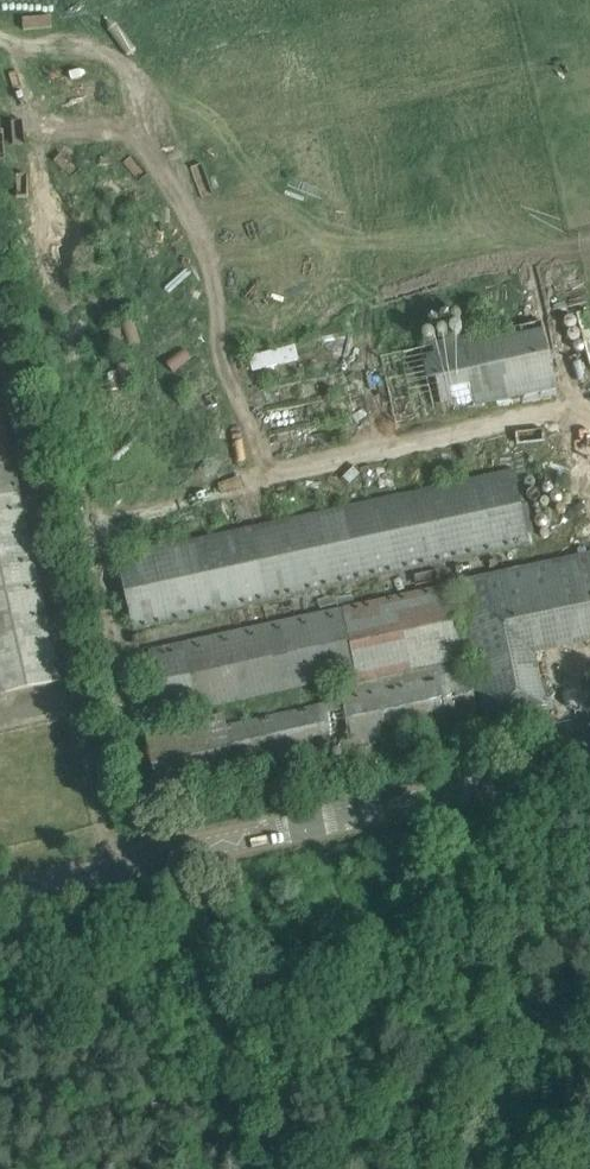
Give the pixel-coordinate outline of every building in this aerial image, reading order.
[(589,369),(589,358),(580,312),(554,317),(565,374),(589,369)] [(541,320),(382,355),(396,423),(556,387),(541,320)] [(296,343),(248,355),(252,371),(299,359),(296,343)] [(60,680),(0,404),(0,693),(60,680)] [(133,630),(529,543),(513,469),(117,556),(133,630)] [(456,583),(484,718),(545,705),(534,653),(589,641),(589,554),(456,583)] [(339,686),(466,659),(450,585),(148,651),(163,716),(338,677),(339,686)] [(226,727),(223,714),(143,732),(158,799),(246,779),(244,771),(345,748),(346,754),(340,755),(342,766),(388,756),(385,739),(479,718),(469,673),(226,727)]
